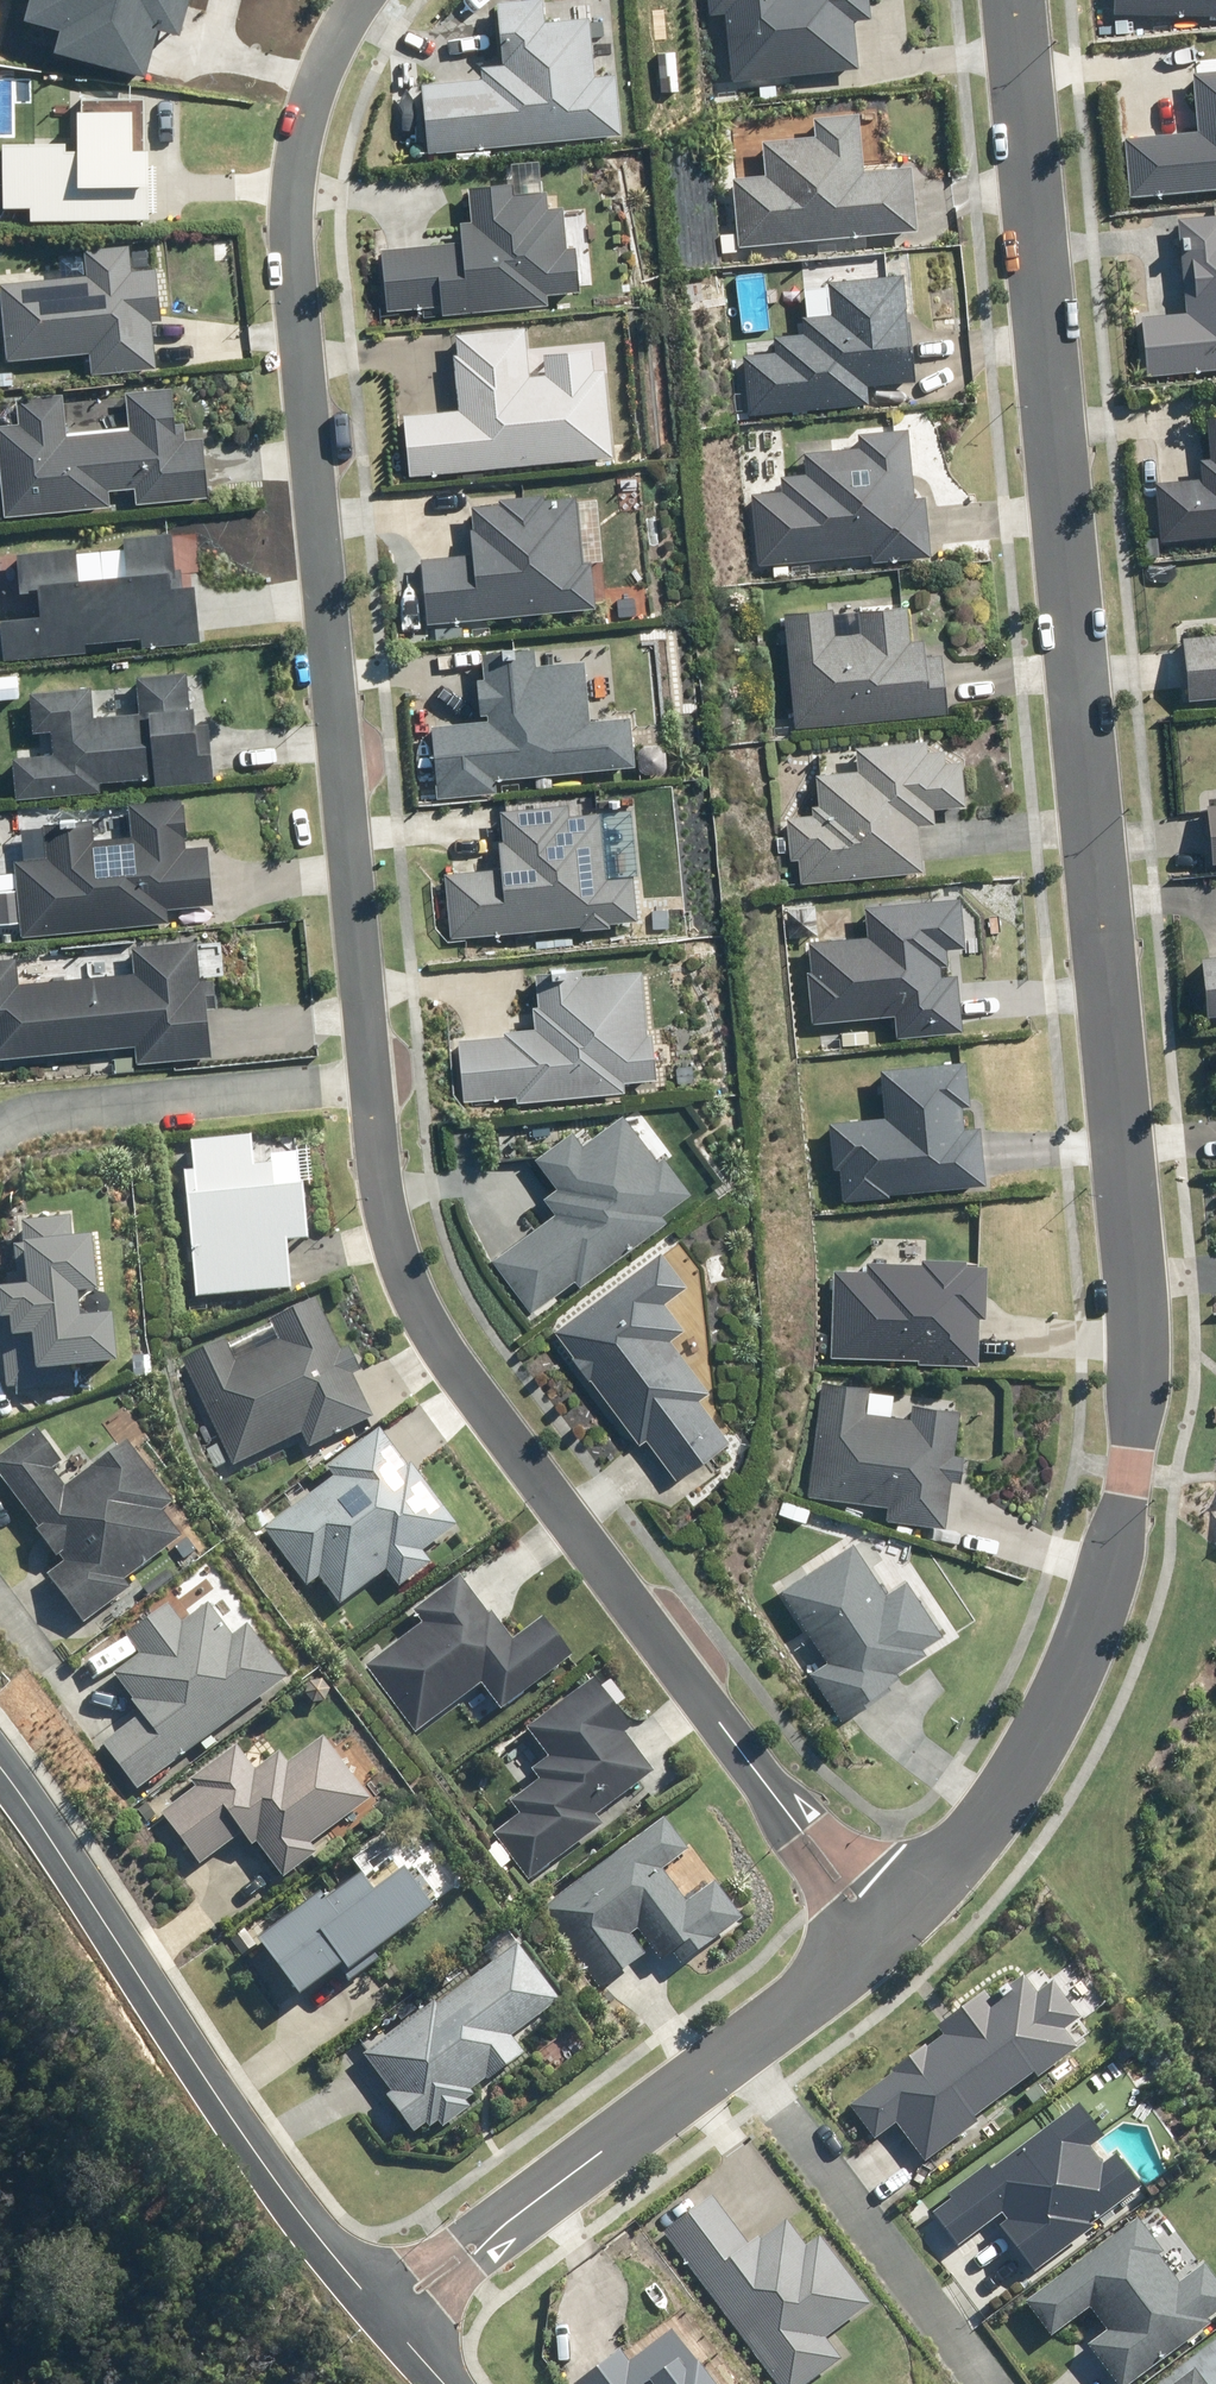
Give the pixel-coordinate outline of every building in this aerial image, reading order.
[(424,154),(618,135),(612,74),(590,77),(584,18),(541,22),(539,0),(517,0),(491,3),(497,66),(476,68),(477,79),(417,85),(424,154)] [(708,16),(722,14),(729,82),(854,69),(849,21),(866,19),(864,0),(706,0),(708,16)] [(1110,14),(1215,16),(1215,0),(1110,0),(1110,14)] [(1120,137),(1126,198),(1215,189),(1215,70),(1188,73),(1193,130),(1120,137)] [(0,143),(0,207),(21,207),(21,219),(140,218),(140,215),(152,215),(151,167),(145,167),(145,153),(135,153),(135,150),(122,150),(122,110),(65,111),(65,150),(53,150),(53,143),(0,143)] [(729,177),(736,247),(912,230),(906,167),(859,172),(853,113),(808,117),(810,137),(757,142),(760,175),(729,177)] [(456,242),(377,250),(383,311),(437,306),(438,315),(544,305),(543,295),(573,292),(568,247),(561,248),(557,206),(543,208),(542,192),(508,195),(507,184),(464,188),(467,222),(454,223),(456,242)] [(1142,376),(1215,369),(1215,214),(1172,219),(1181,313),(1137,317),(1142,376)] [(0,282),(0,342),(1,360),(85,354),(87,374),(151,369),(148,322),(157,322),(153,269),(125,271),(124,245),(79,248),(81,276),(0,282)] [(897,274),(822,281),(825,314),(797,317),(799,333),(769,336),(770,352),(740,355),(745,414),(865,403),(863,385),(907,381),(897,274)] [(402,415),(408,476),(608,457),(600,368),(588,370),(586,350),(538,354),(540,374),(524,376),(519,327),(450,333),(452,354),(448,355),(453,410),(402,415)] [(0,425),(0,496),(2,516),(105,505),(104,491),(130,488),(132,504),(202,496),(195,439),(181,441),(179,424),(168,425),(164,388),(120,392),(124,429),(62,436),(57,393),(11,398),(14,424),(0,425)] [(1150,482),(1155,541),(1215,535),(1215,415),(1201,416),(1205,459),(1194,460),(1196,478),(1150,482)] [(777,491),(748,494),(755,566),(867,555),(867,563),(926,557),(920,498),(910,499),(903,428),(852,433),(853,447),(799,453),(801,474),(776,476),(777,491)] [(416,560),(422,624),(590,607),(585,561),(577,562),(570,496),(538,499),(538,494),(493,499),(493,504),(466,506),(468,528),(463,529),(466,555),(416,560)] [(9,554),(13,592),(30,590),(32,616),(0,619),(0,659),(81,652),(81,642),(136,637),(137,647),(163,645),(193,642),(188,585),(176,586),(175,569),(167,570),(164,533),(143,535),(116,538),(119,575),(95,577),(71,579),(68,548),(9,554)] [(827,608),(779,613),(791,729),(940,713),(933,654),(920,656),(918,640),(905,642),(901,606),(853,611),(855,632),(830,635),(827,608)] [(1177,638),(1183,700),(1215,697),(1215,634),(1177,638)] [(483,721),(428,726),(435,798),(493,793),(491,779),(629,766),(625,717),(584,721),(579,661),(531,666),(529,648),(477,653),(479,678),(471,679),(474,714),(482,714),(483,721)] [(85,687),(25,693),(28,732),(45,731),(48,754),(8,758),(12,800),(96,792),(95,783),(150,778),(151,787),(206,782),(201,724),(185,725),(180,672),(131,676),(134,713),(88,718),(85,687)] [(795,859),(797,884),(918,872),(914,826),(930,824),(928,809),(959,806),(955,761),(939,763),(938,751),(922,752),(921,740),(851,747),(853,771),(811,775),(814,806),(807,807),(807,815),(783,817),(787,860),(795,859)] [(40,857),(9,861),(18,938),(165,921),(164,909),(207,904),(200,846),(181,848),(175,798),(121,804),(125,837),(89,841),(87,819),(37,825),(40,857)] [(1203,805),(1208,863),(1215,862),(1215,803),(1203,805)] [(493,869),(441,874),(448,939),(575,925),(575,931),(606,927),(606,924),(632,921),(627,876),(602,879),(595,813),(561,817),(560,804),(494,811),(497,842),(490,842),(493,869)] [(862,937),(805,942),(808,970),(804,970),(810,1023),(890,1015),(892,1038),(958,1031),(952,975),(937,976),(935,966),(944,965),(942,949),(960,948),(954,897),(859,907),(862,937)] [(0,959),(0,1059),(131,1046),(132,1063),(203,1056),(198,1008),(209,1007),(207,980),(196,981),(191,940),(125,947),(127,973),(13,984),(10,958),(0,959)] [(1203,1017),(1215,1015),(1215,956),(1197,958),(1203,1017)] [(499,1036),(456,1039),(461,1100),(513,1097),(514,1101),(622,1093),(621,1083),(649,1081),(646,1034),(642,1035),(638,972),(577,976),(576,970),(530,973),(532,1007),(528,1007),(530,1029),(499,1032),(499,1036)] [(878,1118),(825,1123),(829,1169),(835,1169),(838,1201),(885,1197),(885,1193),(979,1186),(974,1127),(958,1128),(956,1106),(964,1106),(960,1062),(874,1069),(878,1118)] [(550,1214),(490,1261),(531,1312),(571,1281),(576,1288),(662,1221),(657,1215),(685,1193),(657,1157),(652,1161),(616,1115),(577,1146),(565,1131),(529,1159),(552,1188),(538,1199),(550,1214)] [(189,1300),(193,1300),(285,1291),(280,1245),(300,1243),(291,1156),(264,1158),(265,1167),(246,1169),(243,1139),(185,1145),(187,1174),(178,1175),(180,1199),(189,1300)] [(26,1377),(106,1368),(101,1319),(69,1323),(66,1298),(92,1295),(86,1240),(66,1242),(63,1220),(14,1225),(17,1248),(7,1249),(9,1266),(13,1266),(15,1291),(0,1292),(0,1335),(1,1343),(22,1340),(26,1377)] [(654,1253),(550,1332),(569,1357),(568,1358),(585,1381),(587,1380),(636,1444),(642,1439),(672,1479),(723,1440),(692,1401),(704,1392),(664,1340),(678,1329),(659,1303),(680,1287),(654,1253)] [(861,1271),(832,1270),(828,1356),(914,1360),(914,1364),(972,1366),(975,1317),(980,1317),(983,1266),(961,1265),(961,1261),(917,1259),(917,1265),(862,1262),(861,1271)] [(219,1342),(181,1360),(230,1467),(296,1437),(303,1450),(368,1421),(348,1376),(353,1374),(341,1348),(333,1352),(310,1302),(265,1323),(274,1343),(229,1363),(219,1342)] [(864,1387),(818,1382),(805,1497),(883,1506),(882,1520),(941,1527),(946,1481),(955,1482),(958,1455),(949,1454),(955,1412),(907,1406),(906,1418),(861,1413),(864,1387)] [(330,1479),(262,1531),(306,1587),(316,1579),(338,1606),(381,1573),(394,1590),(426,1565),(417,1554),(452,1526),(405,1465),(402,1467),(373,1431),(323,1470),(330,1479)] [(79,1626),(124,1591),(118,1583),(175,1540),(155,1514),(166,1505),(119,1444),(60,1489),(47,1471),(55,1466),(30,1433),(0,1455),(0,1486),(33,1530),(29,1533),(50,1560),(54,1557),(59,1564),(42,1578),(79,1626)] [(824,1662),(808,1672),(838,1719),(886,1689),(883,1684),(895,1677),(892,1673),(921,1655),(917,1650),(938,1637),(902,1581),(881,1594),(849,1544),(778,1589),(824,1662)] [(417,1627),(363,1666),(413,1733),(476,1687),(495,1712),(565,1661),(536,1622),(507,1643),(486,1614),(483,1617),(455,1579),(407,1613),(417,1627)] [(98,1746),(133,1792),(281,1681),(240,1627),(226,1638),(201,1605),(177,1624),(163,1605),(120,1637),(134,1656),(109,1675),(129,1702),(125,1705),(135,1718),(98,1746)] [(516,1817),(491,1834),(525,1880),(596,1828),(589,1818),(648,1775),(619,1735),(625,1732),(588,1682),(522,1731),(543,1759),(526,1771),(535,1783),(506,1804),(516,1817)] [(191,1790),(157,1815),(196,1866),(235,1836),(245,1849),(251,1845),(278,1880),(311,1855),(304,1847),(364,1801),(356,1790),(362,1785),(333,1748),(327,1753),(317,1739),(282,1765),(274,1755),(250,1773),(230,1747),(185,1782),(191,1790)] [(660,1820),(541,1910),(599,1986),(639,1956),(625,1938),(632,1932),(656,1963),(666,1955),(675,1968),(736,1922),(709,1886),(683,1905),(658,1872),(684,1852),(660,1820)] [(242,1958),(253,1951),(289,2000),(331,1969),(343,1985),(372,1964),(366,1955),(420,1916),(390,1875),(361,1896),(349,1880),(316,1905),(310,1898),(251,1941),(242,1930),(229,1940),(242,1958)] [(430,2003),(360,2057),(387,2092),(381,2098),(410,2135),(422,2126),(425,2130),(433,2124),(438,2130),(464,2109),(460,2103),(468,2097),(465,2092),(480,2081),(482,2083),(518,2055),(505,2038),(553,2001),(502,1936),(489,1947),(497,1957),(433,2006),(430,2003)] [(889,2073),(845,2106),(870,2139),(891,2123),(920,2162),(972,2122),(968,2117),(1027,2072),(1031,2078),(1071,2047),(1058,2030),(1073,2018),(1046,1982),(1031,1994),(1017,1976),(1000,1990),(996,1985),(988,1992),(991,1996),(985,2000),(978,1990),(931,2026),(938,2035),(922,2048),(919,2045),(886,2070),(889,2073)] [(947,2199),(928,2214),(952,2246),(996,2213),(1001,2221),(994,2226),(1027,2271),(1086,2227),(1083,2224),(1133,2187),(1109,2155),(1097,2164),(1084,2147),(1098,2137),(1074,2105),(986,2171),(982,2166),(943,2194),(947,2199)] [(658,2231),(774,2383),(804,2383),(836,2360),(819,2338),(865,2303),(814,2236),(800,2246),(781,2220),(755,2239),(753,2236),(743,2243),(706,2195),(658,2231)] [(1110,2383),(1124,2383),(1204,2325),(1200,2320),(1215,2308),(1215,2287),(1199,2264),(1173,2284),(1152,2255),(1157,2251),(1134,2219),(1021,2302),(1046,2336),(1084,2308),(1102,2331),(1082,2346),(1110,2383)] [(657,2334),(623,2362),(612,2350),(570,2383),(698,2383),(657,2334)] [(1188,2370),(1169,2383),(1199,2383),(1188,2370)]
